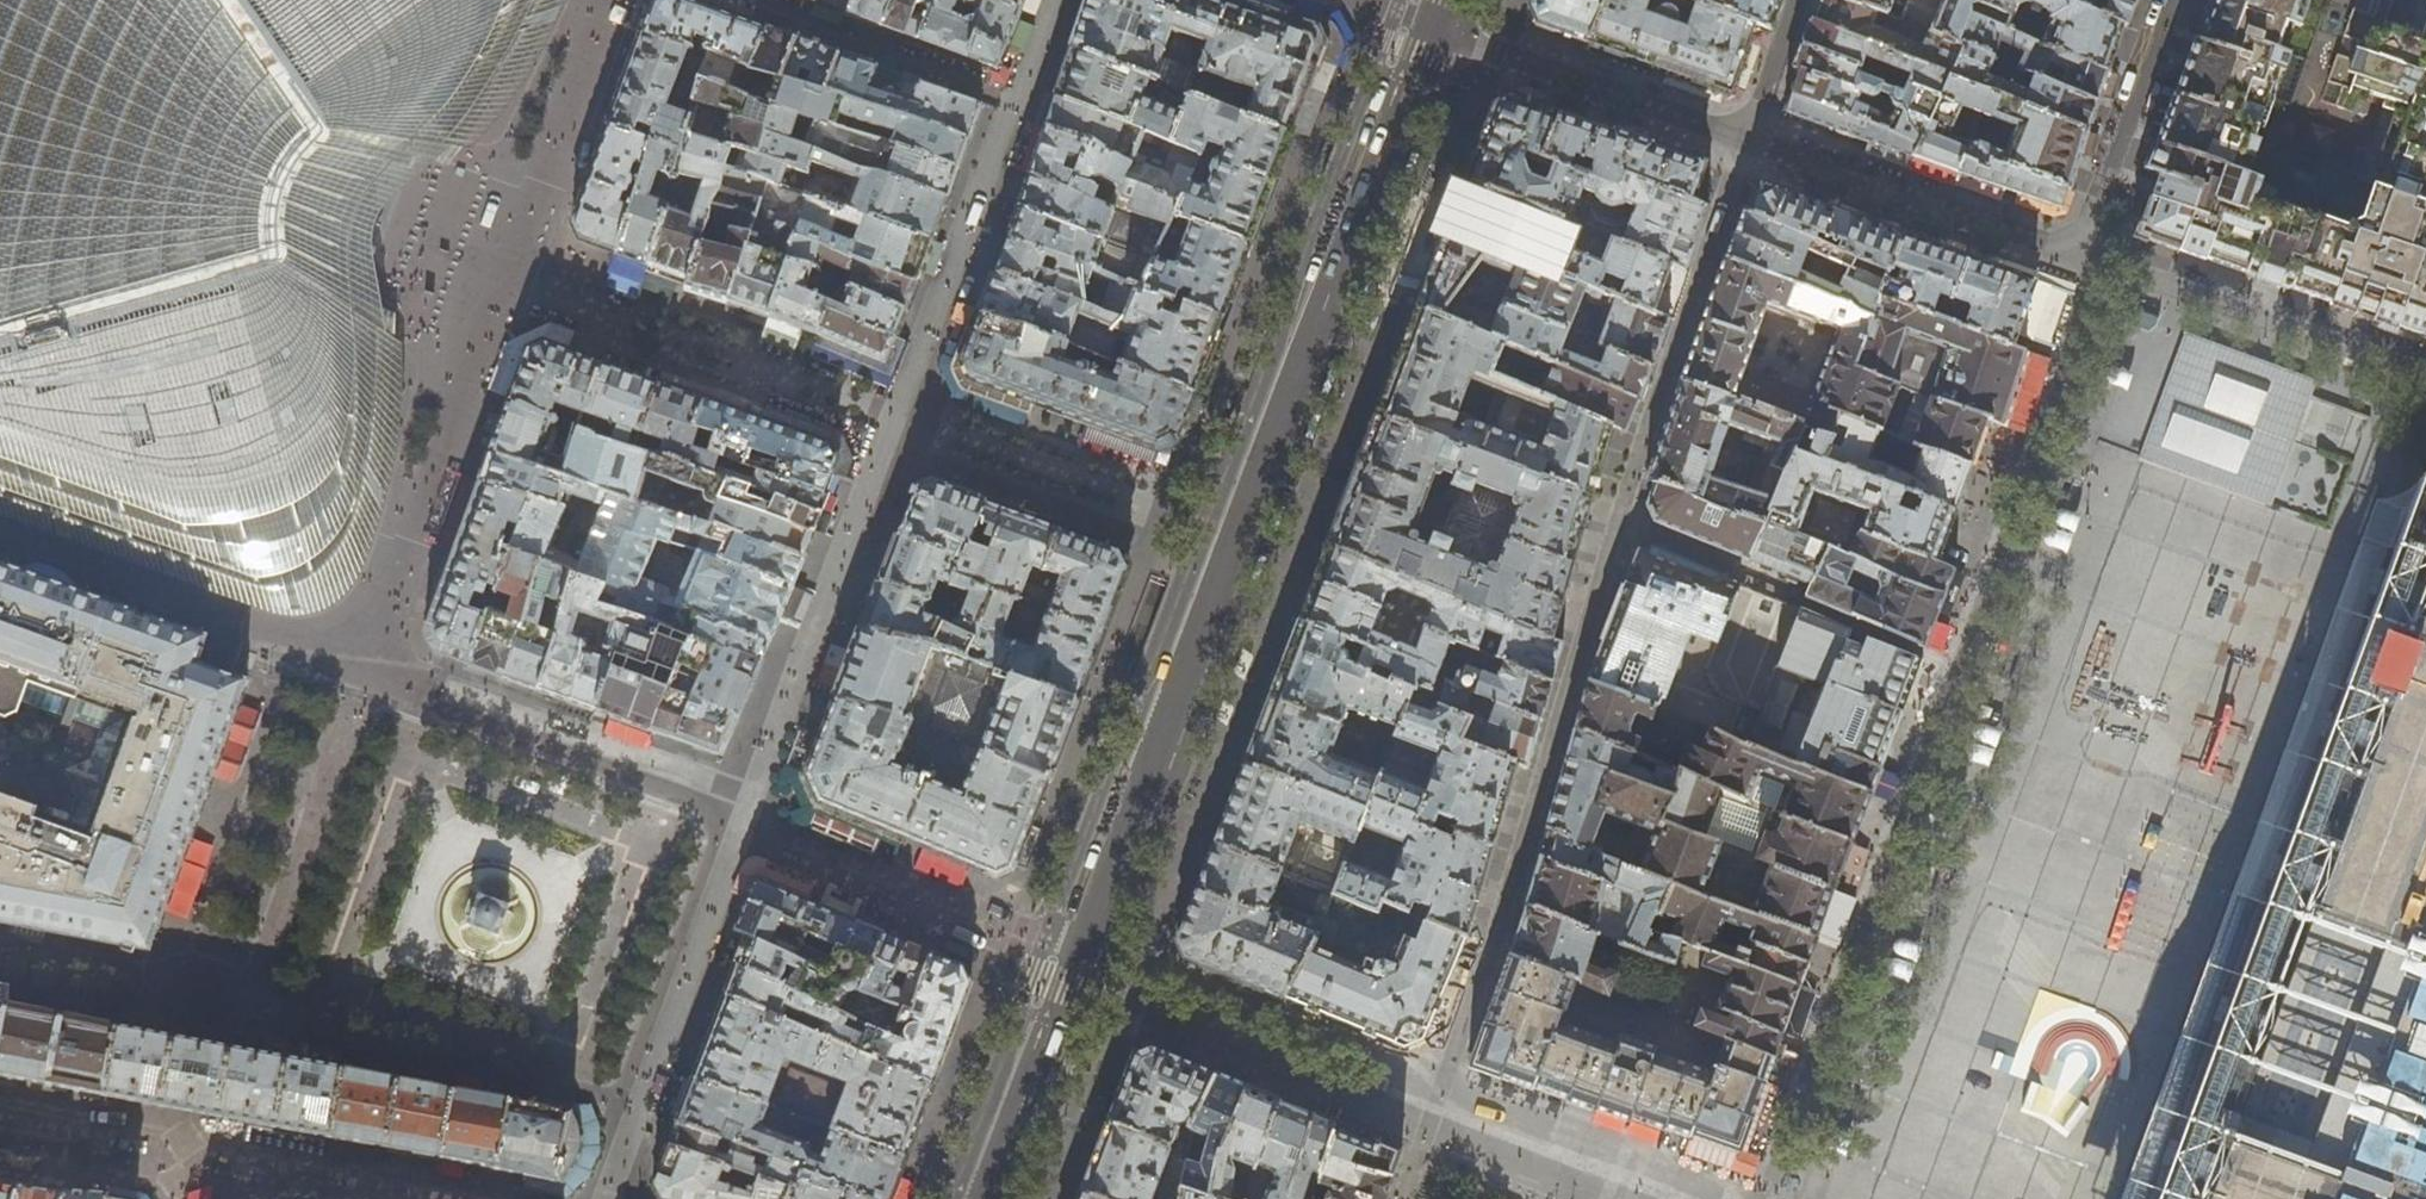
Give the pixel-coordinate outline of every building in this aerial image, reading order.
[(457,147),(454,146),(451,145),(425,136),(367,114),(359,112),(352,109),(335,103),(317,96),(313,94),(309,92),(305,89),(301,85),(268,37),(247,7),(242,0),(0,0),(0,355),(15,351),(73,333),(115,321),(224,289),(246,283),(251,282),(255,282),(259,282),(263,283),(269,285),(297,295),(383,326),(387,328),(386,324),(381,292),(377,268),(376,262),(376,254),(376,248),(376,241),(377,235),(379,228),(381,222),(384,217),(388,211),(392,206),(457,147)] [(335,103),(352,109),(359,112),(367,114),(425,136),(451,145),(454,146),(457,147),(460,147),(464,146),(467,144),(469,142),(486,117),(520,68),(529,54),(537,40),(543,27),(548,14),(554,0),(242,0),(247,7),(268,37),(301,85),(305,89),(309,92),(313,94),(317,96),(335,103)] [(641,33),(706,56),(708,51),(751,69),(766,28),(715,10),(687,0),(653,0),(652,0),(652,1),(641,33)] [(848,14),(863,20),(881,27),(892,0),(852,0),(848,14)] [(881,27),(888,29),(902,35),(917,0),(892,0),(881,27)] [(992,0),(917,0),(902,35),(933,46),(970,59),(993,68),(997,66),(998,62),(1010,34),(1020,11),(992,0)] [(1020,11),(1024,0),(992,0),(1020,11)] [(1084,8),(1070,48),(1148,79),(1185,94),(1291,135),(1324,45),(1317,30),(1233,0),(1086,0),(1084,8)] [(1531,6),(1538,22),(1588,40),(1604,0),(1533,0),(1531,6)] [(1730,89),(1755,20),(1701,0),(1660,0),(1654,16),(1642,10),(1646,0),(1604,0),(1588,40),(1661,65),(1730,89)] [(1755,20),(1771,27),(1772,23),(1780,0),(1701,0),(1755,20)] [(1950,74),(1963,45),(1958,42),(1904,17),(1855,0),(1819,0),(1814,15),(1813,19),(1950,74)] [(1910,0),(1855,0),(1904,17),(1910,0)] [(1904,17),(1958,42),(1969,13),(2013,32),(2014,29),(2009,26),(2017,4),(2027,0),(1910,0),(1904,17)] [(2033,2),(2030,10),(2039,14),(2042,6),(2049,9),(2052,19),(2041,44),(2106,70),(2108,63),(2121,22),(2067,0),(2027,0),(2033,2)] [(2121,22),(2126,25),(2136,0),(2067,0),(2121,22)] [(2201,32),(2198,41),(2193,40),(2186,59),(2159,133),(2156,142),(2240,171),(2303,0),(2213,0),(2201,32)] [(2240,171),(2233,190),(2342,230),(2360,218),(2370,190),(2399,110),(2327,86),(2354,13),(2425,39),(2425,0),(2303,0),(2240,171)] [(2099,98),(2110,72),(2106,70),(2041,44),(2013,32),(1969,13),(1958,42),(1963,45),(1994,58),(2000,42),(2023,52),(2017,68),(2098,102),(2099,98)] [(2425,210),(2425,39),(2354,13),(2327,86),(2399,110),(2370,190),(2425,210)] [(1940,95),(1950,75),(1950,74),(1813,19),(1810,17),(1805,30),(1801,43),(1862,66),(1883,73),(1940,95)] [(779,32),(766,28),(751,69),(780,78),(796,39),(779,32)] [(706,56),(641,33),(622,85),(608,125),(651,141),(680,152),(699,79),(706,56)] [(813,45),(796,39),(780,78),(824,92),(838,54),(813,45)] [(1791,68),(1795,69),(1794,80),(1792,92),(1918,142),(1940,95),(1883,73),(1881,79),(1872,75),(1870,79),(1858,75),(1862,66),(1801,43),(1797,52),(1791,68)] [(2090,126),(2098,102),(2017,68),(1994,58),(1963,45),(1950,74),(1950,75),(2088,129),(2090,126)] [(1052,98),(1129,127),(1140,99),(1148,79),(1070,48),(1061,74),(1052,98)] [(751,69),(708,51),(706,56),(699,79),(771,105),(815,121),(957,169),(964,150),(967,139),(824,92),(780,78),(751,69)] [(882,69),(838,54),(824,92),(967,139),(973,124),(980,104),(901,76),(899,78),(901,79),(896,88),(898,90),(895,94),(894,93),(891,92),(888,93),(895,74),(882,69)] [(2069,187),(2071,188),(2080,160),(2088,129),(1950,75),(1940,95),(1918,142),(1914,154),(1932,161),(2000,185),(2062,207),(2069,187)] [(771,105),(699,79),(680,152),(676,174),(659,230),(647,264),(684,278),(689,279),(712,203),(725,166),(731,148),(757,155),(771,105)] [(1914,154),(1918,142),(1792,92),(1789,101),(1786,110),(1863,137),(1877,142),(1914,154)] [(1206,140),(1223,147),(1212,175),(1206,189),(1187,181),(1177,203),(1176,207),(1172,216),(1193,224),(1249,244),(1262,209),(1267,198),(1269,191),(1272,184),(1291,135),(1185,94),(1178,114),(1168,143),(1199,155),(1206,140)] [(1631,180),(1624,177),(1621,184),(1617,186),(1611,187),(1542,160),(1547,145),(1549,145),(1560,114),(1533,104),(1509,96),(1493,104),(1472,158),(1463,183),(1669,264),(1685,271),(1696,240),(1707,208),(1689,202),(1631,179),(1631,180)] [(1047,114),(1042,127),(1087,142),(1134,166),(1123,181),(1177,203),(1187,181),(1199,155),(1168,143),(1129,127),(1052,98),(1047,114)] [(1140,99),(1129,127),(1168,143),(1178,114),(1140,99)] [(815,121),(771,105),(757,155),(731,148),(725,166),(770,182),(809,196),(814,184),(813,182),(809,176),(810,173),(809,172),(812,162),(863,181),(868,171),(807,148),(815,121)] [(1621,184),(1624,177),(1631,180),(1631,179),(1689,202),(1703,164),(1560,114),(1549,145),(1547,145),(1542,160),(1571,171),(1576,158),(1587,162),(1585,167),(1587,168),(1584,176),(1611,187),(1617,186),(1621,184)] [(957,169),(815,121),(807,148),(868,171),(947,199),(953,182),(957,169)] [(651,141),(608,125),(607,127),(605,133),(601,142),(577,210),(572,224),(575,231),(579,241),(617,254),(651,141)] [(1034,151),(1026,174),(1069,193),(1087,142),(1042,127),(1034,151)] [(680,152),(651,141),(617,254),(621,256),(647,264),(659,230),(676,174),(680,152)] [(2156,142),(2155,141),(2150,153),(2145,166),(2161,171),(2158,179),(2142,223),(2146,232),(2148,237),(2151,238),(2300,290),(2379,318),(2425,334),(2425,210),(2370,190),(2360,218),(2342,230),(2233,190),(2240,171),(2156,142)] [(1069,193),(1069,194),(1112,208),(1117,198),(1116,194),(1123,181),(1134,166),(1087,142),(1069,193)] [(863,181),(812,162),(809,172),(810,173),(809,176),(813,182),(814,184),(855,199),(863,181)] [(1689,202),(1707,208),(1706,197),(1703,164),(1689,202)] [(770,182),(725,166),(712,203),(758,217),(759,218),(763,208),(770,182)] [(947,199),(868,171),(863,181),(855,199),(814,184),(809,196),(932,240),(939,222),(947,199)] [(1020,192),(1015,206),(1103,239),(1113,209),(1112,208),(1069,194),(1069,193),(1026,174),(1020,192)] [(1113,209),(1103,239),(1153,258),(1155,252),(1172,216),(1176,207),(1177,203),(1123,181),(1116,194),(1117,198),(1112,208),(1113,209)] [(809,196),(770,182),(763,208),(773,212),(775,215),(775,220),(774,223),(798,230),(809,196)] [(1660,289),(1669,264),(1463,183),(1459,194),(1416,307),(1437,317),(1489,250),(1652,313),(1660,289)] [(1769,187),(1760,183),(1754,198),(1748,213),(1888,270),(1900,234),(1834,210),(1769,187)] [(932,240),(809,196),(798,230),(796,236),(797,237),(917,283),(923,267),(932,240)] [(758,217),(712,203),(689,279),(686,286),(722,299),(727,300),(745,245),(747,246),(758,217)] [(1010,221),(1005,235),(1140,288),(1153,258),(1103,239),(1015,206),(1010,221)] [(759,218),(758,217),(747,246),(787,262),(789,262),(797,237),(796,236),(798,230),(774,223),(775,220),(775,215),(773,212),(763,208),(759,218)] [(1888,270),(1748,213),(1742,211),(1734,233),(1725,257),(1871,317),(1879,296),(1888,270)] [(1153,258),(1140,288),(1221,318),(1222,314),(1224,309),(1233,285),(1241,264),(1244,257),(1246,251),(1249,244),(1193,224),(1172,216),(1155,252),(1165,256),(1165,255),(1166,253),(1162,246),(1178,252),(1173,267),(1153,258)] [(1908,237),(1900,234),(1888,270),(1879,296),(2010,348),(2013,341),(2033,282),(1908,237)] [(1140,288),(1005,235),(998,253),(992,271),(1081,305),(1124,322),(1140,288)] [(917,283),(797,237),(789,262),(819,272),(906,311),(913,294),(917,283)] [(747,246),(745,245),(727,300),(732,302),(768,315),(787,262),(747,246)] [(1634,399),(1638,400),(1645,380),(1661,337),(1667,319),(1652,313),(1489,250),(1437,317),(1503,344),(1511,347),(1512,344),(1560,368),(1634,399)] [(1887,380),(1859,369),(1854,367),(1871,317),(1725,257),(1710,300),(1682,380),(1680,380),(1680,381),(1738,400),(1738,401),(1803,427),(1829,437),(1839,413),(1909,443),(1921,449),(1969,465),(1984,423),(1986,419),(1927,396),(1887,380)] [(789,262),(787,262),(768,315),(808,331),(817,334),(826,309),(895,337),(902,320),(906,311),(819,272),(789,262)] [(985,294),(978,312),(1025,328),(1067,343),(1081,305),(992,271),(985,294)] [(387,328),(383,326),(297,295),(269,285),(263,283),(259,282),(255,282),(251,282),(246,283),(224,289),(115,321),(73,333),(15,351),(0,355),(0,501),(94,538),(120,548),(139,555),(202,578),(266,601),(271,603),(277,604),(283,604),(289,604),(295,603),(300,601),(305,600),(310,597),(315,595),(320,592),(325,588),(329,584),(333,579),(355,548),(359,541),(362,534),(364,528),(365,527),(367,521),(370,512),(381,478),(384,466),(386,454),(387,451),(389,420),(392,388),(395,365),(396,354),(396,348),(396,347),(396,343),(395,339),(393,335),(391,331),(389,329),(387,328)] [(1081,305),(1067,343),(1135,371),(1192,393),(1218,326),(1221,318),(1140,288),(1124,322),(1081,305)] [(2025,353),(2010,348),(1879,296),(1871,317),(1854,367),(1859,369),(1887,380),(1927,396),(1986,419),(2002,425),(2025,353)] [(1611,426),(1571,408),(1491,373),(1503,344),(1437,317),(1416,307),(1395,363),(1375,415),(1591,496),(1601,460),(1611,426)] [(895,337),(826,309),(817,334),(825,337),(882,362),(885,360),(891,348),(895,337)] [(2155,333),(2160,318),(2135,309),(2130,325),(2155,333)] [(975,323),(973,328),(1019,345),(1025,328),(978,312),(975,323)] [(963,357),(960,364),(967,380),(1040,407),(1086,424),(1083,431),(1165,460),(1188,450),(1208,399),(1192,393),(1135,371),(1067,343),(1025,328),(1019,345),(973,328),(963,357)] [(2142,462),(2268,509),(2308,402),(2316,382),(2184,335),(2184,334),(2184,335),(2136,460),(2142,462)] [(578,426),(602,362),(574,352),(572,351),(544,341),(527,349),(522,362),(519,370),(508,399),(550,418),(578,426)] [(593,434),(635,447),(658,382),(652,380),(602,362),(578,426),(593,432),(593,434)] [(1628,414),(1634,399),(1560,368),(1556,380),(1578,390),(1571,408),(1611,426),(1623,431),(1628,414)] [(1647,478),(1648,478),(1650,479),(1655,481),(1765,524),(1768,516),(1803,427),(1738,401),(1738,400),(1680,381),(1662,433),(1648,475),(1647,477),(1647,478)] [(700,397),(658,382),(635,447),(683,464),(726,479),(814,511),(818,503),(822,493),(742,466),(738,465),(709,455),(709,453),(692,447),(698,428),(695,427),(704,399),(700,397)] [(504,410),(489,451),(606,491),(632,499),(639,501),(657,507),(703,523),(801,558),(806,546),(812,531),(719,498),(726,479),(683,464),(635,447),(593,434),(593,432),(578,426),(550,418),(508,399),(504,410)] [(747,414),(704,399),(695,427),(698,428),(714,433),(709,453),(709,455),(738,465),(742,466),(749,448),(829,474),(834,462),(835,460),(829,444),(754,417),(747,414)] [(1955,506),(1969,465),(1921,449),(1909,443),(1839,413),(1829,437),(1832,438),(1822,460),(1900,489),(1907,490),(1953,512),(1955,506)] [(1327,544),(1550,640),(1556,617),(1578,540),(1591,496),(1375,415),(1342,503),(1327,544)] [(1950,520),(1953,512),(1907,490),(1900,489),(1822,460),(1832,438),(1829,437),(1803,427),(1768,516),(1797,527),(1794,534),(1828,548),(1833,549),(1856,539),(1861,533),(1893,546),(1935,564),(1950,520)] [(749,448),(742,466),(822,493),(826,481),(829,474),(749,448)] [(762,653),(765,645),(771,631),(775,621),(791,583),(801,558),(703,523),(657,507),(639,501),(632,499),(606,491),(489,451),(484,466),(479,480),(533,498),(509,551),(541,561),(577,574),(607,584),(598,602),(611,607),(614,598),(618,599),(615,608),(655,621),(662,604),(699,616),(696,623),(673,615),(669,626),(677,629),(760,661),(762,653)] [(814,511),(726,479),(719,498),(812,531),(816,522),(819,513),(814,511)] [(533,498),(479,480),(478,483),(445,574),(438,592),(435,601),(423,632),(427,640),(431,648),(438,651),(469,662),(487,611),(471,605),(477,591),(484,592),(487,584),(496,587),(509,551),(533,498)] [(906,506),(901,520),(965,545),(983,500),(968,494),(930,481),(913,488),(906,506)] [(1690,536),(1751,560),(1765,524),(1655,481),(1650,494),(1647,504),(1656,522),(1690,536)] [(2402,546),(2390,577),(2381,572),(2387,555),(2374,550),(2361,545),(2336,613),(2361,622),(2247,935),(2183,1109),(2157,1183),(2151,1198),(2425,1198),(2425,485),(2402,546)] [(1011,680),(1074,703),(1090,662),(1111,606),(1126,566),(1120,550),(1009,509),(983,500),(965,545),(901,520),(885,563),(868,608),(861,627),(922,648),(942,655),(1011,680)] [(2058,527),(2062,528),(2065,527),(2068,524),(2068,521),(2067,516),(2063,514),(2059,513),(2055,516),(2054,519),(2054,523),(2055,525),(2058,527)] [(1772,569),(1812,585),(1828,548),(1794,534),(1797,527),(1768,516),(1765,524),(1751,560),(1772,569)] [(1953,572),(1935,564),(1893,546),(1861,533),(1856,539),(1833,549),(1878,568),(1944,594),(1953,572)] [(2058,546),(2060,544),(2060,541),(2059,538),(2057,535),(2053,534),(2049,535),(2046,537),(2045,541),(2046,544),(2048,546),(2051,548),(2055,548),(2058,546)] [(1502,638),(1494,660),(1552,680),(1557,662),(1561,648),(1561,646),(1562,645),(1561,645),(1555,642),(1550,640),(1327,544),(1315,576),(1312,582),(1475,651),(1482,630),(1502,638)] [(1593,663),(1586,680),(1588,681),(1653,706),(1664,679),(1683,631),(1715,642),(1738,584),(1731,581),(1725,579),(1726,577),(1693,564),(1656,549),(1652,547),(1651,550),(1640,546),(1639,546),(1635,556),(1626,578),(1622,585),(1620,584),(1608,613),(1599,635),(1598,640),(1602,642),(1601,644),(1593,663)] [(1809,592),(1807,597),(1806,598),(1865,623),(1924,648),(1935,618),(1944,594),(1878,568),(1833,549),(1828,548),(1812,585),(1809,592)] [(541,561),(509,551),(496,587),(489,607),(487,611),(469,662),(479,666),(502,674),(523,621),(527,608),(526,607),(541,561)] [(124,945),(123,948),(131,951),(133,944),(129,942),(158,861),(162,862),(165,855),(161,853),(192,768),(216,702),(224,680),(228,682),(230,678),(245,684),(248,678),(242,676),(242,678),(231,673),(240,647),(235,645),(225,671),(198,661),(207,635),(167,621),(115,602),(78,589),(75,584),(68,576),(61,571),(53,566),(45,563),(34,561),(22,561),(9,564),(0,561),(0,694),(42,709),(40,716),(47,718),(50,712),(79,722),(68,753),(40,767),(54,792),(48,808),(23,799),(20,806),(16,805),(18,801),(11,799),(10,802),(0,799),(0,900),(33,912),(58,920),(57,925),(67,928),(68,924),(124,945)] [(577,574),(541,561),(526,607),(527,608),(523,621),(502,674),(519,681),(537,687),(565,605),(577,574)] [(607,584),(577,574),(565,605),(537,687),(550,692),(578,702),(594,708),(611,664),(615,649),(644,660),(653,638),(655,632),(659,622),(655,621),(615,608),(611,607),(598,602),(607,584)] [(1475,651),(1312,582),(1299,617),(1298,621),(1379,653),(1367,676),(1386,685),(1389,682),(1411,689),(1413,686),(1443,697),(1448,684),(1474,693),(1541,719),(1547,697),(1552,680),(1494,660),(1475,651)] [(1808,611),(1797,606),(1774,666),(1801,677),(1799,682),(1797,681),(1768,752),(1810,769),(1814,759),(1823,764),(1830,748),(1879,768),(1915,677),(1919,664),(1848,632),(1835,623),(1808,611)] [(1294,631),(1268,699),(1390,744),(1411,689),(1389,682),(1386,685),(1367,676),(1379,653),(1298,621),(1294,631)] [(836,694),(917,724),(942,655),(922,648),(861,627),(843,676),(836,694)] [(760,661),(677,629),(673,640),(685,645),(683,650),(684,650),(752,678),(756,669),(760,661)] [(752,678),(684,650),(669,685),(651,729),(662,733),(677,738),(693,744),(719,754),(720,754),(721,754),(731,730),(742,704),(752,678)] [(1011,680),(942,655),(917,724),(984,750),(1011,680)] [(669,685),(611,664),(594,708),(603,712),(635,723),(651,729),(669,685)] [(984,750),(1047,774),(1066,724),(1074,703),(1011,680),(984,750)] [(1586,683),(1584,690),(1650,715),(1653,706),(1588,681),(1586,680),(1586,683)] [(1534,744),(1541,719),(1474,693),(1448,684),(1443,697),(1439,707),(1470,719),(1462,742),(1514,762),(1524,766),(1525,767),(1526,767),(1528,768),(1530,760),(1534,744)] [(1502,804),(1514,762),(1462,742),(1470,719),(1439,707),(1443,697),(1413,686),(1411,689),(1390,744),(1370,800),(1415,818),(1413,825),(1430,831),(1434,824),(1490,846),(1502,804)] [(1577,714),(1572,730),(1636,755),(1640,743),(1629,738),(1626,731),(1631,721),(1636,716),(1648,720),(1650,715),(1584,690),(1577,714)] [(1031,817),(1047,774),(984,750),(967,792),(901,766),(908,747),(917,724),(836,694),(832,704),(828,715),(812,757),(805,776),(816,802),(902,838),(994,877),(1011,870),(1031,817)] [(1266,704),(1244,764),(1365,810),(1370,800),(1390,744),(1268,699),(1266,704)] [(1866,808),(1870,796),(1810,769),(1768,752),(1747,744),(1746,746),(1737,741),(1745,720),(1753,723),(1759,709),(1749,706),(1740,702),(1726,736),(1708,727),(1706,732),(1699,751),(1687,746),(1677,771),(1801,820),(1852,844),(1866,808)] [(967,792),(984,750),(917,724),(908,747),(901,766),(967,792)] [(1984,739),(1985,737),(1986,734),(1985,731),(1983,728),(1978,727),(1975,728),(1972,730),(1971,734),(1972,737),(1973,740),(1977,741),(1981,741),(1984,739)] [(1569,743),(1565,758),(1669,796),(1677,771),(1636,755),(1572,730),(1569,743)] [(1872,792),(1879,768),(1830,748),(1823,764),(1814,759),(1810,769),(1870,796),(1872,792)] [(1976,760),(1978,758),(1978,755),(1978,752),(1975,749),(1971,748),(1967,749),(1965,751),(1964,755),(1964,758),(1966,760),(1969,762),(1973,762),(1976,760)] [(1554,797),(1545,828),(1567,838),(1566,841),(1588,850),(1604,810),(1655,831),(1639,871),(1672,885),(1732,907),(1751,857),(1660,821),(1669,796),(1565,758),(1554,797)] [(1217,836),(1213,845),(1335,890),(1365,810),(1244,764),(1217,836)] [(1837,884),(1852,844),(1801,820),(1677,771),(1669,796),(1660,821),(1751,857),(1780,868),(1784,873),(1834,890),(1837,884)] [(1377,913),(1382,903),(1434,923),(1465,936),(1478,890),(1490,846),(1434,824),(1430,831),(1413,825),(1415,818),(1370,800),(1365,810),(1335,890),(1333,896),(1377,913)] [(1925,813),(1923,815),(1919,827),(1919,831),(1922,833),(1927,833),(1930,831),(1935,820),(1933,816),(1932,813),(1928,813),(1925,813)] [(1532,872),(1523,905),(1595,934),(1647,955),(1672,964),(1679,940),(1647,930),(1658,904),(1661,906),(1672,885),(1639,871),(1588,850),(1566,841),(1567,838),(1545,828),(1532,872)] [(1217,970),(1282,998),(1313,947),(1333,896),(1335,890),(1213,845),(1188,913),(1178,940),(1184,956),(1217,970)] [(1751,857),(1732,907),(1816,939),(1826,912),(1834,890),(1784,873),(1780,868),(1751,857)] [(753,882),(745,899),(809,924),(811,918),(825,924),(819,937),(836,945),(843,948),(854,921),(841,916),(756,880),(753,882)] [(1807,963),(1816,939),(1732,907),(1672,885),(1661,906),(1658,904),(1647,930),(1679,940),(1711,952),(1731,960),(1738,938),(1732,937),(1729,946),(1714,940),(1721,919),(1751,931),(1747,940),(1807,963)] [(733,930),(746,936),(825,971),(836,945),(819,937),(825,924),(811,918),(809,924),(745,899),(743,904),(733,930)] [(1512,941),(1508,954),(1573,980),(1608,994),(1615,977),(1584,965),(1595,934),(1523,905),(1512,941)] [(874,930),(854,921),(843,948),(872,961),(882,933),(874,930)] [(1457,955),(1465,936),(1434,923),(1429,934),(1409,926),(1388,976),(1313,947),(1282,998),(1389,1044),(1401,1049),(1421,1043),(1446,981),(1457,955)] [(893,938),(882,933),(872,961),(859,990),(883,999),(897,970),(906,943),(893,938)] [(744,942),(735,966),(792,988),(828,1008),(866,1026),(889,1036),(902,1007),(883,999),(859,990),(872,961),(843,948),(836,945),(825,971),(746,936),(744,942)] [(1800,980),(1807,963),(1747,940),(1739,937),(1738,938),(1731,960),(1798,986),(1800,980)] [(918,948),(906,943),(897,970),(883,999),(902,1007),(909,1010),(930,953),(918,948)] [(1905,956),(1906,953),(1907,950),(1906,947),(1904,944),(1900,943),(1896,944),(1893,947),(1892,950),(1893,953),(1895,956),(1898,957),(1902,957),(1905,956)] [(1782,1033),(1798,986),(1731,960),(1711,952),(1705,968),(1732,977),(1729,986),(1727,985),(1718,1010),(1729,1013),(1782,1033)] [(945,960),(930,953),(909,1010),(902,1007),(889,1036),(866,1026),(855,1051),(931,1084),(934,1075),(968,983),(962,967),(945,960)] [(1692,1132),(1737,1148),(1767,1066),(1770,1055),(1725,1037),(1711,1078),(1652,1058),(1655,1048),(1621,1036),(1616,1050),(1555,1028),(1573,980),(1508,954),(1502,971),(1495,990),(1468,1061),(1466,1067),(1468,1068),(1532,1091),(1533,1089),(1584,1107),(1585,1102),(1630,1117),(1631,1114),(1664,1126),(1665,1124),(1678,1128),(1691,1133),(1692,1132)] [(1897,975),(1899,973),(1900,970),(1899,966),(1896,964),(1892,962),(1888,964),(1886,966),(1885,970),(1885,973),(1887,975),(1890,977),(1894,977),(1897,975)] [(792,988),(735,966),(730,978),(707,1039),(699,1062),(693,1077),(781,1111),(831,1129),(903,1157),(928,1091),(931,1084),(855,1051),(866,1026),(828,1008),(792,988)] [(103,1097),(116,1027),(53,1015),(5,1006),(0,1034),(0,1077),(42,1085),(103,1097)] [(1780,1040),(1782,1033),(1729,1013),(1725,1021),(1700,1012),(1694,1026),(1725,1037),(1770,1055),(1774,1056),(1780,1040)] [(130,1029),(116,1027),(103,1097),(131,1102),(160,1107),(188,1113),(209,1117),(223,1047),(200,1042),(147,1032),(130,1029)] [(1190,1128),(1190,1130),(1176,1124),(1185,1121),(1192,1125),(1216,1073),(1151,1046),(1134,1053),(1119,1093),(1108,1122),(1188,1151),(1192,1131),(1190,1128)] [(257,1053),(223,1047),(209,1117),(244,1123),(301,1134),(329,1139),(341,1069),(285,1058),(257,1053)] [(329,1139),(438,1160),(452,1089),(417,1083),(403,1080),(341,1069),(329,1139)] [(652,1113),(676,1122),(685,1099),(693,1077),(669,1069),(652,1113)] [(1229,1079),(1216,1073),(1192,1125),(1190,1128),(1192,1131),(1188,1151),(1181,1187),(1207,1195),(1216,1152),(1245,1086),(1229,1079)] [(900,1164),(903,1157),(831,1129),(820,1157),(811,1154),(806,1145),(773,1133),(781,1111),(693,1077),(685,1099),(676,1122),(797,1166),(789,1187),(784,1198),(888,1198),(900,1164)] [(1279,1100),(1263,1093),(1245,1086),(1216,1152),(1207,1195),(1223,1198),(1246,1198),(1279,1100)] [(438,1160),(554,1181),(554,1180),(561,1174),(569,1167),(574,1154),(575,1149),(576,1139),(574,1129),(573,1121),(570,1113),(571,1111),(533,1104),(483,1095),(452,1089),(438,1160)] [(1313,1114),(1296,1106),(1279,1100),(1246,1198),(1287,1198),(1313,1114)] [(1313,1114),(1287,1198),(1313,1198),(1317,1187),(1335,1122),(1323,1118),(1313,1114)] [(669,1139),(667,1144),(789,1187),(797,1166),(676,1122),(669,1139)] [(1188,1151),(1108,1122),(1084,1185),(1082,1191),(1103,1198),(1179,1198),(1181,1187),(1188,1151)] [(1347,1162),(1354,1145),(1374,1152),(1377,1140),(1335,1122),(1317,1187),(1327,1191),(1325,1198),(1385,1198),(1392,1178),(1392,1177),(1347,1162)] [(1899,1167),(1891,1179),(1919,1198),(1935,1198),(1950,1179),(1927,1163),(1941,1144),(1911,1122),(1885,1157),(1899,1167)] [(1401,1150),(1401,1149),(1400,1149),(1388,1144),(1377,1140),(1374,1152),(1354,1145),(1347,1162),(1392,1177),(1397,1164),(1397,1162),(1401,1150)] [(1836,1152),(1837,1150),(1838,1147),(1837,1144),(1835,1141),(1831,1140),(1827,1141),(1824,1143),(1823,1147),(1824,1150),(1826,1152),(1829,1154),(1833,1154),(1836,1152)] [(789,1187),(667,1144),(658,1170),(652,1185),(660,1198),(784,1198),(789,1187)] [(252,1198),(274,1198),(276,1178),(254,1176),(252,1198)] [(20,1184),(0,1179),(0,1198),(16,1198),(20,1184)] [(283,1198),(319,1198),(320,1188),(285,1182),(283,1198)] [(65,1191),(41,1189),(20,1184),(16,1198),(62,1198),(65,1191)] [(1207,1195),(1181,1187),(1179,1198),(1223,1198),(1207,1195)] [(65,1191),(62,1198),(113,1198),(109,1198),(109,1194),(87,1193),(65,1191)]
